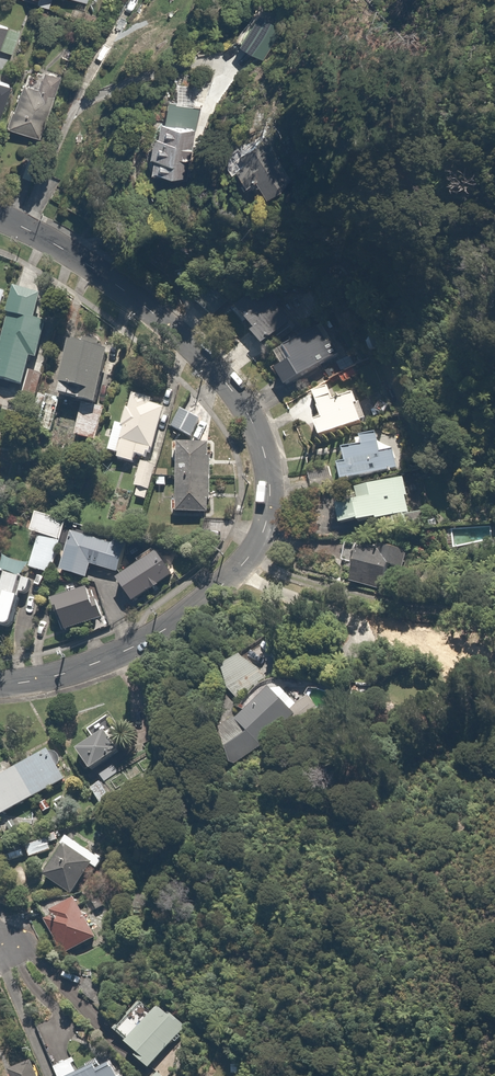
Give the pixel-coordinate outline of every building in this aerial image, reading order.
[(0,24),(0,48),(11,53),(20,32),(0,24)] [(63,76),(32,63),(7,123),(38,135),(63,76)] [(3,100),(10,103),(16,89),(13,87),(15,83),(0,76),(0,107),(3,100)] [(187,102),(160,98),(148,174),(175,178),(187,102)] [(260,285),(236,304),(267,344),(292,325),(260,285)] [(18,287),(0,351),(0,379),(21,385),(30,353),(41,356),(51,321),(39,318),(46,295),(18,287)] [(286,344),(292,355),(276,364),(290,388),(306,378),(345,355),(325,321),(286,344)] [(110,347),(73,339),(61,395),(98,403),(110,347)] [(39,372),(29,369),(21,397),(32,400),(39,372)] [(320,434),(369,415),(358,387),(336,395),(331,384),(311,392),(321,417),(314,419),(320,434)] [(148,454),(163,407),(164,405),(153,402),(154,398),(134,392),(125,422),(116,420),(108,448),(118,451),(117,456),(134,461),(136,454),(143,456),(144,453),(148,454)] [(102,410),(82,406),(76,434),(97,438),(102,410)] [(199,421),(182,410),(172,426),(189,437),(199,421)] [(342,480),(401,468),(395,437),(343,448),(346,461),(339,463),(342,480)] [(212,445),(180,444),(176,512),(208,514),(212,445)] [(154,464),(140,461),(135,485),(138,486),(136,494),(146,497),(154,464)] [(359,522),(408,512),(403,490),(398,492),(395,478),(353,487),(355,498),(336,502),(340,524),(359,520),(359,522)] [(62,515),(36,509),(31,530),(39,532),(30,568),(49,572),(62,515)] [(129,546),(73,530),(62,569),(87,576),(90,566),(121,575),(129,546)] [(137,559),(140,564),(119,578),(136,602),(176,573),(161,552),(157,546),(137,559)] [(373,553),(357,549),(348,584),(391,595),(398,567),(407,569),(411,553),(385,546),(383,553),(374,551),(373,553)] [(0,569),(0,623),(12,626),(21,592),(26,593),(30,576),(0,569)] [(99,617),(92,590),(54,600),(62,627),(99,617)] [(237,699),(266,678),(246,651),(217,672),(237,699)] [(245,760),(293,715),(289,710),(297,703),(277,681),(237,718),(247,730),(231,745),(245,760)] [(85,781),(95,774),(99,772),(108,784),(133,767),(109,732),(80,751),(91,768),(81,775),(85,781)] [(67,779),(52,750),(0,778),(0,813),(1,815),(67,779)] [(101,782),(90,788),(104,812),(117,805),(104,781),(101,782)] [(30,858),(50,850),(45,836),(25,844),(30,858)] [(96,856),(66,839),(43,878),(73,896),(96,856)] [(65,900),(63,895),(41,906),(66,957),(99,940),(76,895),(65,900)] [(153,1008),(140,998),(114,1029),(127,1040),(122,1046),(149,1066),(156,1072),(164,1062),(158,1056),(184,1024),(158,1003),(153,1008)] [(31,1057),(7,1066),(11,1075),(38,1075),(31,1057)] [(54,1066),(57,1075),(76,1075),(77,1075),(72,1060),(54,1066)] [(112,1061),(80,1075),(119,1075),(112,1061)]
